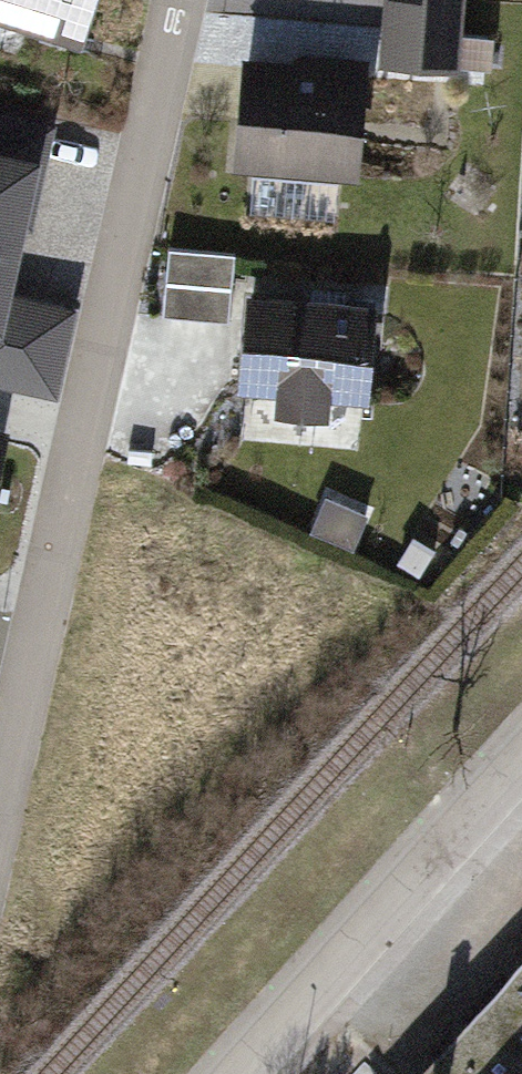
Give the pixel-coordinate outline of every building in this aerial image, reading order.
[(86,48),(100,0),(0,0),(0,24),(86,48)] [(380,66),(461,73),(467,0),(385,0),(380,66)] [(373,70),(259,54),(243,170),(356,186),(373,70)] [(55,126),(0,113),(0,157),(30,164),(17,218),(32,222),(55,126)] [(17,218),(30,164),(0,157),(0,290),(17,218)] [(230,258),(164,247),(153,316),(219,327),(230,258)] [(370,305),(247,284),(226,406),(350,427),(370,305)] [(60,390),(79,312),(0,294),(0,376),(60,390)] [(392,1073),(521,1073),(521,933),(392,1073)]
